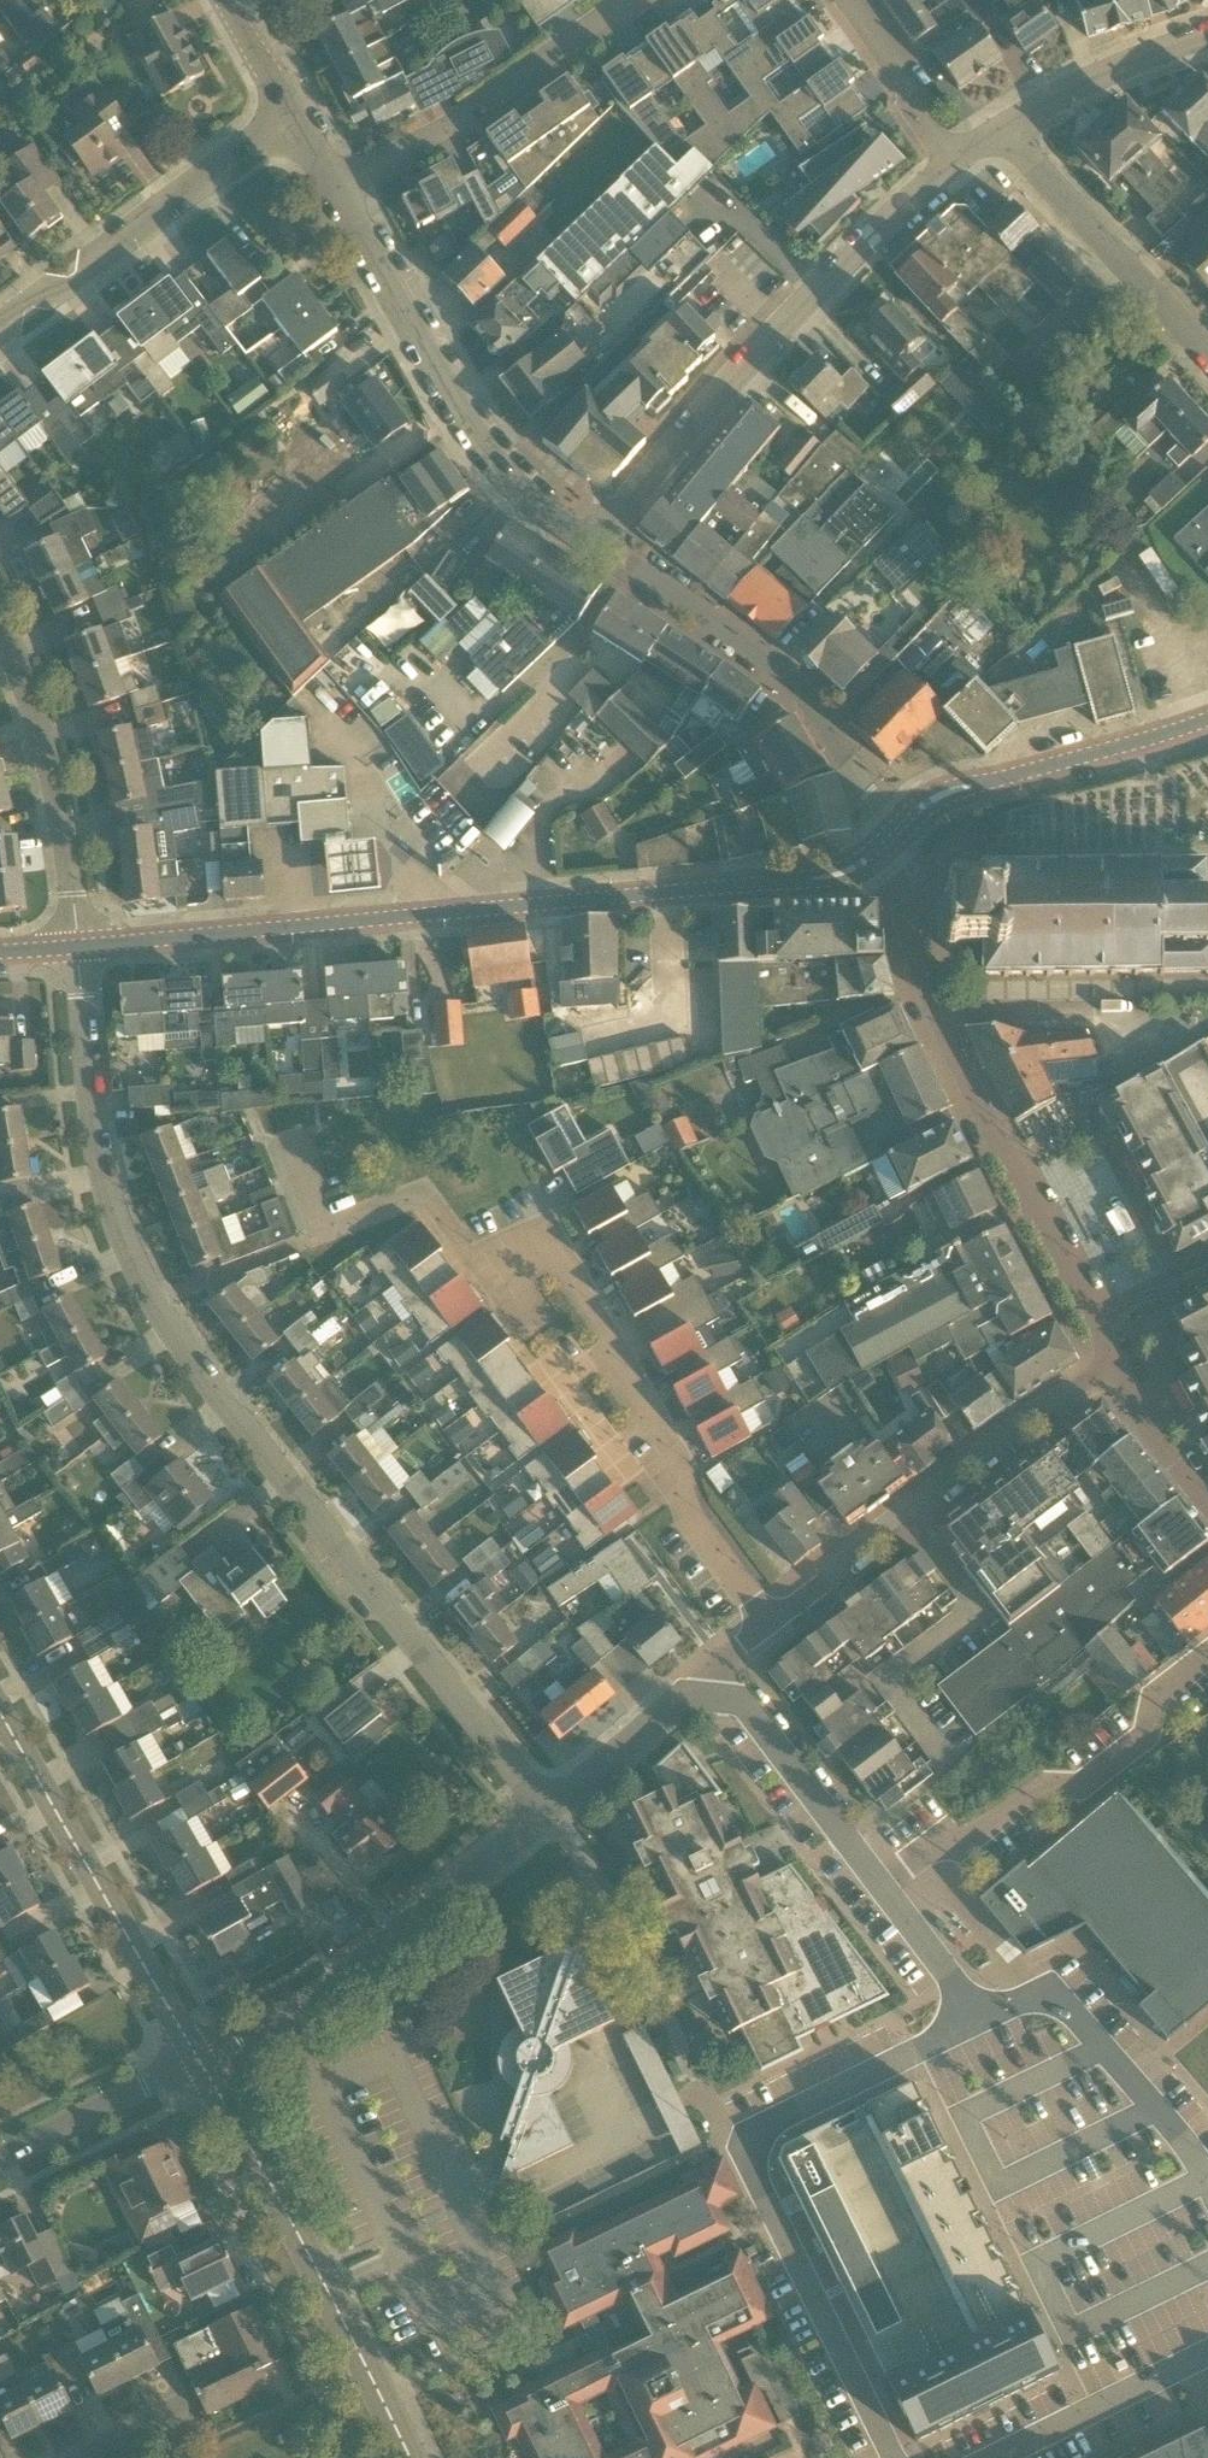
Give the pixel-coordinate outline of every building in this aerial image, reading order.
[(0,4),(0,12),(30,52),(59,30),(43,9),(31,19),(16,0),(5,0),(0,4)] [(100,5),(106,15),(118,8),(114,0),(109,0),(100,5)] [(383,14),(410,0),(376,0),(383,14)] [(532,18),(557,0),(519,0),(532,18)] [(715,10),(698,22),(718,50),(734,72),(803,23),(787,0),(720,0),(712,6),(715,10)] [(928,16),(917,0),(881,0),(912,45),(924,36),(936,52),(933,53),(959,90),(1002,60),(979,27),(982,25),(965,1),(965,0),(950,0),(928,16)] [(992,6),(988,0),(967,0),(965,1),(982,25),(997,14),(1003,22),(1025,53),(1027,51),(1030,55),(1043,46),(1040,42),(1056,31),(1036,2),(1035,3),(1033,0),(1001,0),(992,6)] [(1069,1),(1076,22),(1083,20),(1088,38),(1119,28),(1111,1),(1111,0),(1071,0),(1069,1)] [(1111,1),(1119,28),(1150,19),(1150,18),(1168,13),(1159,0),(1111,0),(1111,1)] [(1168,13),(1168,14),(1188,0),(1159,0),(1168,13)] [(317,31),(335,67),(386,40),(374,17),(367,5),(317,31)] [(170,14),(169,15),(129,38),(162,98),(180,88),(184,91),(195,84),(195,80),(204,75),(170,14)] [(718,50),(698,22),(694,15),(670,33),(666,27),(645,42),(649,47),(673,81),(703,124),(706,127),(726,155),(763,119),(766,117),(752,98),(730,114),(709,85),(713,81),(700,62),(718,50)] [(803,23),(734,72),(752,98),(766,117),(770,114),(769,112),(779,105),(763,82),(790,63),(806,86),(834,66),(818,43),(823,39),(809,19),(803,23)] [(367,106),(372,117),(377,125),(415,105),(414,104),(419,102),(424,112),(464,92),(462,89),(480,80),(479,77),(496,68),(495,65),(512,56),(505,43),(492,50),(484,34),(463,41),(453,46),(436,61),(433,72),(388,94),(384,86),(384,85),(363,96),(368,105),(367,106)] [(363,96),(384,85),(404,75),(386,40),(335,67),(353,101),(363,96)] [(673,81),(649,47),(626,63),(623,58),(602,73),(606,78),(601,82),(616,104),(656,146),(676,167),(694,150),(712,168),(726,155),(706,127),(683,143),(681,140),(651,97),(673,81)] [(0,53),(0,71),(12,63),(3,51),(0,53)] [(33,53),(19,63),(27,72),(40,62),(33,53)] [(821,106),(838,130),(866,111),(848,86),(854,82),(840,62),(834,66),(806,86),(779,105),(769,112),(770,114),(801,157),(816,146),(799,122),(821,106)] [(1199,75),(1160,112),(1191,145),(1192,143),(1207,159),(1207,84),(1199,75)] [(71,114),(83,130),(60,148),(74,167),(81,161),(93,176),(104,168),(106,170),(124,156),(111,139),(129,126),(103,90),(104,90),(95,77),(61,102),(71,114)] [(541,125),(562,156),(599,121),(569,79),(554,89),(552,87),(539,97),(553,116),(541,125)] [(1169,201),(1182,190),(1148,152),(1146,149),(1156,140),(1127,106),(1123,109),(1121,109),(1120,108),(1118,108),(1116,109),(1114,110),(1113,111),(1112,112),(1111,114),(1110,116),(1110,118),(1110,120),(1111,121),(1112,123),(1104,129),(1168,202),(1169,201)] [(562,156),(541,125),(528,134),(514,114),(501,124),(502,126),(487,136),(526,191),(562,156)] [(1104,129),(1098,135),(1087,134),(1083,145),(1080,148),(1109,181),(1120,172),(1155,212),(1146,220),(1162,239),(1185,218),(1169,201),(1168,202),(1104,129)] [(852,161),(840,143),(839,142),(798,170),(799,172),(799,171),(812,189),(780,211),(797,235),(812,224),(825,238),(860,203),(859,202),(858,203),(852,196),(895,165),(879,142),(852,161)] [(562,290),(576,305),(669,215),(693,192),(715,171),(712,168),(694,150),(676,167),(656,146),(619,182),(535,262),(562,290)] [(59,216),(38,188),(54,176),(32,147),(2,170),(18,192),(2,204),(28,239),(59,216)] [(465,185),(462,179),(452,159),(413,179),(420,191),(402,200),(417,230),(435,221),(436,222),(457,211),(448,194),(465,185)] [(477,171),(477,172),(462,179),(465,185),(472,198),(487,190),(477,171)] [(1207,215),(1207,190),(1184,213),(1196,226),(1207,215)] [(507,194),(494,203),(501,218),(514,206),(507,194)] [(475,306),(503,279),(480,256),(497,241),(506,250),(538,220),(537,220),(520,200),(514,206),(501,218),(489,230),(469,249),(470,250),(444,275),(475,306)] [(1035,329),(1059,307),(1062,311),(1085,290),(1049,251),(1038,261),(1021,244),(1037,229),(1014,203),(983,232),(968,217),(964,221),(960,217),(896,276),(990,377),(1023,416),(1025,414),(1032,422),(1042,412),(1035,404),(1038,401),(1045,396),(1010,358),(989,336),(984,341),(944,297),(956,286),(966,298),(978,287),(1005,316),(1015,307),(1035,329)] [(711,258),(669,215),(576,305),(565,316),(562,332),(594,371),(630,336),(670,298),(692,277),(705,265),(711,258)] [(1196,226),(1195,226),(1207,239),(1183,262),(1207,290),(1207,215),(1196,226)] [(444,238),(432,244),(434,249),(431,250),(437,262),(453,254),(444,238)] [(207,256),(228,283),(251,267),(247,262),(256,255),(249,246),(240,252),(230,239),(207,256)] [(535,262),(470,325),(488,345),(487,351),(492,355),(498,355),(500,356),(536,322),(523,309),(539,294),(548,303),(562,290),(535,262)] [(670,298),(678,306),(712,273),(705,265),(692,277),(670,298)] [(261,281),(251,267),(228,283),(233,291),(209,309),(225,329),(262,301),(270,295),(260,282),(261,281)] [(296,276),(270,295),(262,301),(283,329),(316,303),(296,276)] [(139,293),(178,345),(201,328),(221,355),(235,344),(224,329),(225,329),(209,309),(207,307),(193,317),(190,312),(192,311),(169,281),(166,283),(164,280),(152,287),(155,291),(149,296),(146,293),(142,296),(140,293),(139,293)] [(146,353),(133,363),(155,393),(156,393),(160,398),(175,386),(156,361),(178,345),(139,293),(139,294),(141,297),(137,300),(139,303),(133,308),(130,305),(119,313),(122,316),(119,319),(141,349),(143,348),(146,353)] [(316,303),(283,329),(302,354),(278,373),(286,384),(314,364),(306,354),(337,331),(316,303)] [(918,365),(933,351),(892,305),(887,309),(883,306),(875,313),(877,318),(863,331),(883,352),(879,355),(903,381),(882,400),(898,418),(935,385),(918,365)] [(646,410),(646,411),(664,394),(668,399),(687,381),(684,378),(702,361),(697,356),(714,339),(710,335),(721,325),(704,308),(694,318),(685,309),(678,317),(675,313),(640,347),(642,350),(592,398),(585,392),(543,443),(587,480),(615,478),(625,466),(645,443),(627,428),(646,410)] [(578,386),(594,371),(562,332),(504,377),(499,381),(530,421),(536,416),(535,416),(565,393),(558,384),(570,375),(578,386)] [(69,356),(103,401),(125,384),(141,404),(155,393),(133,363),(121,372),(94,337),(69,356)] [(103,401),(69,356),(44,375),(61,398),(49,407),(58,419),(80,449),(81,448),(95,438),(87,428),(89,427),(81,417),(91,410),(103,401)] [(852,370),(840,382),(815,358),(801,373),(799,370),(789,380),(792,382),(789,385),(826,420),(841,404),(848,411),(869,388),(852,370)] [(344,405),(376,448),(407,425),(375,382),(355,396),(348,385),(335,368),(308,388),(321,405),(336,394),(344,405)] [(955,370),(940,386),(953,399),(969,383),(955,370)] [(241,417),(270,396),(256,376),(227,398),(241,417)] [(1136,460),(1167,432),(1166,431),(1192,407),(1188,402),(1190,401),(1182,392),(1180,394),(1168,380),(1143,404),(1133,393),(1090,433),(1103,447),(1115,436),(1136,460)] [(0,408),(0,420),(17,443),(18,442),(28,455),(50,438),(73,468),(87,457),(81,448),(80,449),(58,419),(45,429),(41,424),(42,424),(20,393),(0,408)] [(775,414),(795,430),(811,410),(791,394),(775,414)] [(699,526),(747,469),(781,426),(747,398),(694,461),(665,498),(664,498),(638,531),(674,560),(701,527),(699,526)] [(1192,407),(1166,431),(1167,432),(1179,444),(1166,456),(1178,469),(1191,456),(1192,457),(1207,442),(1207,424),(1205,420),(1207,419),(1199,410),(1197,412),(1192,407)] [(17,443),(0,420),(0,456),(17,443)] [(191,425),(196,439),(209,435),(205,421),(191,425)] [(761,568),(727,603),(775,641),(804,605),(807,607),(896,517),(893,514),(866,488),(884,469),(914,439),(897,422),(864,455),(794,525),(762,558),(764,560),(766,558),(779,571),(772,578),(761,568)] [(822,447),(793,480),(780,496),(779,496),(706,586),(727,603),(761,568),(759,566),(764,560),(762,558),(794,525),(864,455),(838,430),(822,447)] [(793,480),(822,447),(805,432),(776,465),(793,480)] [(248,433),(154,508),(142,510),(179,633),(200,626),(195,607),(212,595),(206,587),(218,578),(211,568),(202,557),(188,567),(173,520),(201,496),(261,449),(248,433)] [(151,460),(163,475),(179,463),(168,447),(151,460)] [(432,522),(430,519),(467,492),(439,452),(402,480),(396,471),(260,568),(262,570),(222,599),(293,699),(329,664),(301,625),(413,545),(411,541),(432,522)] [(8,477),(0,465),(0,512),(7,522),(28,506),(28,505),(27,505),(7,478),(8,477)] [(706,586),(779,496),(747,469),(699,526),(701,527),(674,560),(706,586)] [(1172,473),(1148,495),(1151,498),(1144,504),(1155,516),(1186,487),(1172,473)] [(41,526),(67,509),(55,493),(30,512),(41,526)] [(947,509),(947,522),(958,528),(969,522),(970,509),(959,502),(947,509)] [(1207,577),(1207,507),(1173,539),(1207,577)] [(51,526),(57,539),(26,553),(41,584),(91,560),(81,539),(85,537),(97,531),(86,509),(51,526)] [(128,509),(112,517),(116,526),(133,519),(128,509)] [(900,597),(948,553),(920,522),(872,565),(900,597)] [(505,573),(523,585),(548,549),(510,523),(485,560),(486,560),(469,585),(488,598),(505,573)] [(602,586),(548,549),(523,585),(539,595),(470,660),(503,693),(577,622),(578,622),(602,586)] [(438,602),(466,562),(451,552),(432,580),(430,579),(422,591),(438,602)] [(107,591),(100,577),(91,560),(41,584),(56,616),(88,601),(87,599),(92,597),(99,614),(125,603),(118,586),(107,591)] [(668,628),(616,594),(608,608),(592,632),(641,664),(668,628)] [(140,597),(125,603),(129,613),(144,607),(140,597)] [(101,632),(100,631),(67,643),(79,676),(126,659),(127,659),(132,657),(120,624),(132,619),(129,613),(125,603),(99,614),(106,630),(101,632)] [(465,608),(442,630),(457,646),(481,624),(465,608)] [(845,689),(855,699),(856,699),(925,627),(915,617),(875,658),(834,618),(800,654),(802,657),(802,663),(809,670),(816,670),(818,672),(819,671),(841,693),(845,689)] [(445,620),(421,644),(440,664),(457,646),(442,630),(449,624),(445,620)] [(683,723),(690,713),(723,663),(668,628),(641,664),(637,671),(663,687),(669,678),(685,688),(668,713),(683,723)] [(213,633),(181,644),(208,726),(240,716),(213,633)] [(1053,654),(1058,671),(987,690),(983,694),(974,684),(944,712),(985,755),(1015,728),(1014,726),(1012,719),(1088,698),(1095,725),(1135,714),(1113,637),(1053,654)] [(126,659),(79,676),(91,708),(138,691),(127,659),(126,659)] [(906,671),(848,725),(889,766),(944,712),(974,684),(978,680),(959,660),(926,691),(906,671)] [(738,724),(760,690),(761,690),(723,663),(690,713),(714,731),(725,715),(738,724)] [(593,719),(617,694),(593,671),(569,695),(593,719)] [(179,678),(172,684),(174,693),(183,696),(190,689),(188,680),(179,678)] [(134,711),(161,704),(156,687),(130,695),(134,711)] [(645,769),(661,752),(669,743),(617,694),(593,719),(645,769)] [(371,714),(383,729),(400,715),(390,700),(371,714)] [(161,704),(134,711),(140,731),(166,723),(161,704)] [(408,715),(383,733),(420,785),(445,766),(408,715)] [(737,751),(749,770),(756,780),(730,792),(739,809),(740,812),(756,806),(755,803),(793,790),(826,770),(794,716),(737,751)] [(220,833),(223,863),(226,901),(264,898),(261,864),(254,865),(253,845),(249,846),(247,828),(268,827),(268,824),(299,821),(301,844),(322,842),(326,841),(342,840),(350,839),(344,769),(311,770),(306,723),(295,722),(272,724),(260,736),(256,736),(215,773),(216,781),(218,804),(219,811),(219,824),(220,833)] [(99,737),(107,771),(157,759),(150,730),(131,734),(130,729),(99,737)] [(669,743),(661,752),(674,767),(674,766),(677,770),(684,778),(725,748),(715,735),(691,753),(675,736),(671,741),(669,743)] [(182,808),(199,804),(198,783),(178,787),(164,789),(157,759),(107,771),(114,805),(145,798),(148,814),(182,808)] [(755,803),(756,806),(766,829),(771,852),(803,846),(803,844),(851,834),(835,775),(793,790),(755,803)] [(2,777),(0,778),(0,814),(11,811),(2,777)] [(216,781),(198,783),(199,804),(200,813),(219,811),(218,804),(216,781)] [(518,789),(513,795),(531,809),(536,803),(518,789)] [(581,816),(597,843),(620,829),(603,802),(581,816)] [(703,809),(708,821),(724,815),(719,803),(703,809)] [(176,863),(172,834),(200,829),(201,828),(201,826),(200,813),(199,804),(182,808),(148,814),(151,830),(119,833),(124,869),(175,863),(176,863)] [(663,837),(636,846),(638,870),(689,865),(686,841),(685,830),(663,837)] [(205,865),(220,864),(223,863),(220,833),(201,835),(200,835),(203,865),(205,865)] [(0,841),(0,875),(20,873),(16,839),(0,841)] [(326,841),(322,842),(327,899),(378,894),(372,845),(343,847),(342,840),(326,841)] [(983,862),(983,863),(961,865),(960,866),(950,872),(950,874),(951,874),(951,887),(944,894),(951,901),(952,938),(944,945),(951,952),(958,945),(983,944),(983,972),(981,972),(981,975),(984,975),(984,978),(1163,975),(1163,973),(1163,972),(1162,943),(1182,943),(1182,945),(1186,945),(1186,943),(1204,942),(1205,944),(1207,944),(1207,890),(1207,889),(1207,860),(1161,861),(1162,860),(1158,860),(1158,861),(983,862)] [(177,880),(175,863),(124,869),(128,904),(187,896),(185,879),(177,880)] [(0,875),(0,910),(24,907),(20,873),(0,875)] [(835,959),(883,957),(882,940),(876,940),(875,906),(717,910),(719,965),(760,964),(760,961),(835,959)] [(617,914),(562,919),(563,944),(565,982),(568,982),(618,982),(617,914)] [(524,925),(466,933),(473,985),(531,977),(524,925)] [(1163,973),(1205,973),(1205,974),(1206,976),(1207,977),(1207,978),(1207,944),(1205,944),(1204,942),(1186,943),(1186,945),(1182,945),(1182,943),(1162,943),(1163,972),(1163,973)] [(760,1007),(839,1000),(894,995),(883,959),(883,957),(835,959),(760,961),(760,964),(719,965),(721,1056),(751,1050),(761,1045),(760,1007)] [(394,1016),(408,1015),(404,965),(365,968),(367,997),(369,997),(371,1021),(394,1019),(394,1016)] [(367,997),(365,968),(326,971),(330,1022),(344,1021),(343,1005),(339,1006),(339,999),(367,997)] [(263,976),(267,1027),(306,1024),(302,973),(263,976)] [(226,1014),(215,1015),(217,1049),(237,1047),(235,1029),(239,1029),(240,1041),(264,1039),(263,1027),(267,1027),(263,976),(223,979),(226,1014)] [(199,981),(161,985),(165,1035),(201,1033),(204,1061),(218,1060),(217,1049),(215,1015),(202,1016),(199,981)] [(121,988),(124,1027),(115,1028),(116,1039),(165,1035),(161,985),(121,988)] [(510,995),(513,1020),(538,1017),(535,992),(510,995)] [(434,1005),(438,1048),(463,1046),(460,1003),(434,1005)] [(15,1071),(35,1070),(33,1042),(14,1043),(13,1037),(14,1037),(12,1005),(0,1006),(0,1066),(15,1065),(15,1071)] [(828,1039),(833,1049),(790,1065),(781,1045),(762,1052),(761,1045),(751,1050),(721,1056),(726,1074),(741,1071),(745,1084),(756,1080),(763,1093),(761,1104),(755,1106),(759,1115),(760,1117),(862,1070),(863,1072),(917,1048),(898,1006),(874,1016),(872,1012),(836,1028),(839,1034),(828,1039)] [(1192,1017),(1185,1019),(1188,1029),(1195,1027),(1192,1017)] [(1085,1029),(1026,1037),(1025,1036),(1025,1034),(994,1027),(965,1028),(1015,1122),(1055,1100),(1049,1087),(1100,1080),(1097,1058),(1085,1029)] [(402,1033),(404,1062),(425,1061),(423,1031),(402,1033)] [(588,1061),(581,1033),(548,1041),(555,1069),(588,1061)] [(689,1063),(683,1037),(655,1044),(657,1052),(651,1053),(649,1045),(621,1052),(623,1060),(617,1061),(615,1054),(588,1061),(594,1089),(676,1069),(675,1066),(689,1063)] [(321,1040),(324,1080),(340,1079),(336,1039),(321,1040)] [(301,1042),(303,1071),(321,1069),(318,1040),(301,1042)] [(1099,1102),(1098,1105),(1099,1107),(1098,1110),(1101,1116),(1105,1117),(1113,1132),(1117,1129),(1146,1183),(1140,1187),(1154,1214),(1150,1216),(1155,1225),(1154,1229),(1157,1235),(1161,1236),(1162,1239),(1166,1236),(1174,1252),(1177,1253),(1199,1241),(1200,1244),(1202,1243),(1206,1244),(1207,1243),(1207,1049),(1204,1041),(1162,1067),(1099,1102)] [(760,1117),(759,1115),(758,1116),(755,1126),(769,1157),(777,1160),(795,1197),(842,1175),(843,1178),(870,1165),(888,1156),(944,1128),(944,1127),(937,1114),(947,1110),(918,1048),(917,1048),(863,1072),(862,1070),(760,1117)] [(145,1080),(146,1088),(129,1089),(131,1110),(170,1107),(168,1086),(157,1087),(157,1079),(145,1080)] [(240,1092),(240,1104),(269,1104),(268,1091),(240,1092)] [(218,1094),(200,1095),(201,1109),(219,1108),(218,1094)] [(236,1094),(222,1095),(222,1111),(237,1110),(236,1094)] [(575,1197),(628,1168),(609,1133),(584,1147),(563,1109),(526,1129),(553,1177),(562,1173),(575,1197)] [(25,1144),(20,1110),(0,1113),(0,1148),(25,1144)] [(669,1141),(674,1154),(696,1144),(685,1117),(662,1127),(669,1141)] [(171,1128),(143,1137),(155,1170),(183,1159),(197,1154),(190,1138),(206,1132),(200,1118),(180,1125),(180,1126),(172,1130),(171,1128)] [(971,1162),(952,1123),(944,1127),(944,1128),(888,1156),(907,1193),(971,1162)] [(646,1155),(669,1142),(659,1125),(636,1138),(646,1155)] [(27,1179),(31,1179),(25,1144),(0,1148),(0,1184),(1,1184),(26,1180),(27,1179)] [(155,1170),(168,1203),(196,1192),(183,1159),(155,1170)] [(209,1187),(228,1180),(223,1165),(204,1172),(209,1187)] [(952,1228),(941,1234),(920,1245),(925,1259),(948,1247),(957,1243),(960,1248),(981,1237),(973,1221),(991,1212),(995,1210),(977,1173),(935,1193),(952,1228)] [(209,1187),(196,1192),(168,1203),(180,1236),(222,1220),(215,1203),(234,1195),(228,1180),(209,1187)] [(597,1231),(599,1235),(605,1245),(635,1228),(636,1230),(661,1215),(655,1204),(649,1193),(623,1207),(612,1187),(573,1209),(575,1213),(571,1216),(578,1228),(582,1226),(585,1231),(588,1236),(597,1231)] [(261,1206),(278,1200),(273,1188),(251,1197),(255,1208),(261,1205),(261,1206)] [(683,1189),(655,1204),(661,1215),(690,1200),(683,1189)] [(180,1236),(193,1269),(220,1258),(222,1265),(221,1265),(221,1266),(247,1256),(294,1237),(285,1215),(279,1199),(279,1200),(278,1200),(261,1206),(270,1229),(245,1239),(236,1215),(222,1220),(180,1236)] [(791,1228),(808,1217),(797,1200),(780,1211),(791,1228)] [(49,1239),(38,1205),(9,1215),(15,1232),(0,1237),(0,1256),(49,1239)] [(874,1206),(794,1249),(803,1266),(824,1254),(882,1222),(874,1206)] [(421,1223),(418,1225),(370,1261),(379,1274),(382,1272),(393,1287),(438,1253),(441,1251),(435,1242),(421,1223)] [(1003,1226),(981,1238),(981,1237),(960,1248),(957,1243),(948,1247),(925,1259),(925,1260),(844,1303),(855,1324),(840,1332),(841,1333),(806,1353),(823,1380),(800,1396),(807,1408),(862,1372),(887,1359),(891,1357),(909,1347),(971,1314),(1032,1282),(1003,1226)] [(620,1273),(623,1277),(628,1286),(658,1270),(660,1273),(685,1258),(678,1245),(673,1236),(647,1250),(636,1230),(635,1228),(605,1245),(596,1250),(598,1255),(594,1257),(601,1270),(606,1267),(608,1272),(611,1278),(620,1273)] [(26,1265),(31,1282),(60,1272),(49,1239),(0,1256),(0,1257),(5,1272),(26,1265)] [(736,1250),(709,1255),(713,1277),(740,1272),(736,1250)] [(438,1253),(393,1287),(405,1302),(401,1304),(411,1317),(414,1315),(414,1314),(459,1281),(438,1253)] [(882,1263),(858,1275),(866,1290),(889,1277),(882,1263)] [(210,1306),(232,1334),(256,1315),(270,1304),(257,1287),(269,1283),(263,1268),(243,1276),(244,1279),(210,1306)] [(652,1328),(707,1297),(706,1294),(697,1279),(671,1293),(660,1273),(658,1270),(628,1286),(619,1291),(622,1296),(617,1298),(627,1316),(631,1313),(634,1319),(644,1314),(651,1326),(652,1328)] [(327,1281),(334,1290),(341,1286),(342,1279),(337,1273),(327,1281)] [(414,1314),(414,1315),(424,1329),(422,1331),(431,1344),(451,1330),(463,1320),(482,1306),(480,1303),(484,1300),(472,1284),(468,1287),(461,1279),(459,1281),(414,1314)] [(955,1342),(966,1362),(1051,1317),(1032,1282),(971,1314),(909,1347),(917,1362),(955,1342)] [(0,1294),(0,1312),(15,1305),(33,1298),(26,1283),(21,1285),(0,1294)] [(1207,1439),(1207,1286),(1196,1292),(1199,1298),(1174,1311),(1173,1315),(1183,1334),(1178,1350),(1188,1370),(1187,1377),(1178,1381),(1180,1385),(1179,1389),(1183,1390),(1193,1409),(1192,1409),(1207,1439)] [(41,1334),(49,1348),(88,1328),(71,1297),(44,1311),(53,1328),(41,1334)] [(705,1354),(703,1351),(692,1330),(718,1316),(707,1297),(652,1328),(660,1343),(650,1348),(654,1354),(649,1356),(659,1373),(663,1371),(666,1376),(675,1371),(705,1354)] [(33,1298),(15,1305),(22,1322),(40,1314),(33,1298)] [(776,1316),(786,1333),(801,1324),(790,1307),(776,1316)] [(354,1319),(366,1334),(379,1324),(367,1309),(354,1319)] [(446,1365),(450,1363),(460,1377),(505,1343),(509,1341),(502,1332),(506,1330),(494,1314),(490,1317),(488,1314),(469,1328),(456,1338),(437,1352),(446,1365)] [(254,1361),(277,1342),(256,1315),(232,1334),(254,1361)] [(998,1379),(1013,1403),(1077,1361),(1051,1319),(998,1350),(1006,1364),(991,1375),(994,1381),(998,1379)] [(302,1357),(293,1363),(270,1382),(292,1409),(325,1383),(314,1370),(320,1364),(311,1353),(340,1330),(332,1320),(312,1336),(310,1334),(294,1347),(302,1357)] [(310,1334),(308,1332),(300,1321),(284,1334),(294,1347),(310,1334)] [(104,1359),(88,1328),(49,1348),(49,1349),(39,1354),(46,1367),(68,1355),(76,1372),(56,1384),(66,1400),(103,1375),(95,1363),(104,1359)] [(742,1359),(730,1339),(729,1337),(703,1351),(705,1354),(675,1371),(683,1385),(673,1390),(677,1395),(689,1417),(698,1412),(728,1395),(727,1394),(716,1373),(742,1359)] [(410,1340),(391,1354),(401,1367),(420,1353),(410,1340)] [(505,1343),(460,1377),(472,1392),(469,1395),(478,1406),(526,1371),(521,1364),(520,1364),(514,1356),(505,1343)] [(909,1348),(891,1357),(887,1359),(903,1393),(925,1383),(909,1348)] [(417,1387),(436,1373),(426,1359),(407,1374),(417,1387)] [(764,1375),(776,1397),(791,1388),(779,1367),(764,1375)] [(526,1371),(478,1406),(487,1419),(490,1417),(501,1432),(546,1398),(539,1389),(526,1371)] [(111,1387),(103,1375),(66,1400),(54,1407),(62,1420),(74,1413),(75,1414),(95,1401),(106,1415),(94,1424),(104,1437),(140,1409),(119,1381),(111,1387)] [(957,1409),(974,1432),(1013,1403),(998,1379),(994,1381),(991,1375),(982,1381),(980,1378),(951,1400),(938,1383),(928,1390),(944,1419),(957,1409)] [(325,1383),(292,1409),(313,1437),(345,1412),(353,1422),(383,1398),(373,1386),(350,1404),(330,1379),(325,1383)] [(765,1402),(754,1380),(753,1379),(727,1394),(728,1395),(698,1412),(706,1426),(697,1431),(700,1437),(712,1458),(751,1437),(740,1416),(765,1402)] [(383,1398),(353,1422),(363,1435),(413,1395),(403,1383),(383,1398)] [(921,1419),(880,1449),(905,1484),(934,1463),(931,1458),(951,1443),(920,1394),(909,1400),(921,1419)] [(413,1395),(387,1416),(392,1421),(404,1411),(405,1412),(418,1402),(413,1395)] [(546,1398),(501,1432),(513,1447),(510,1449),(519,1461),(570,1423),(567,1420),(571,1417),(559,1402),(556,1404),(550,1395),(546,1398)] [(433,1415),(443,1429),(457,1418),(447,1405),(433,1415)] [(162,1437),(140,1409),(104,1437),(114,1450),(126,1440),(137,1456),(162,1437)] [(1044,1446),(1072,1484),(1127,1438),(1107,1412),(1093,1410),(1070,1428),(1068,1427),(1066,1428),(1068,1430),(1061,1435),(1060,1435),(1045,1446),(1044,1446)] [(446,1432),(457,1445),(476,1431),(466,1418),(446,1432)] [(772,1437),(783,1453),(795,1444),(783,1429),(772,1437)] [(537,1480),(547,1494),(548,1494),(593,1461),(596,1458),(589,1450),(593,1447),(581,1431),(577,1434),(575,1431),(524,1469),(534,1482),(537,1480)] [(1127,1438),(1072,1484),(1052,1500),(1009,1531),(1024,1560),(984,1595),(991,1605),(1117,1508),(1105,1493),(1112,1488),(1120,1497),(1155,1470),(1128,1437),(1127,1438)] [(375,1466),(353,1439),(330,1457),(351,1485),(375,1466)] [(862,1467),(851,1475),(843,1464),(817,1483),(813,1478),(799,1489),(823,1521),(836,1511),(848,1527),(866,1513),(867,1515),(888,1499),(887,1498),(906,1484),(905,1484),(880,1449),(874,1441),(854,1456),(862,1467)] [(964,1569),(984,1595),(1024,1560),(1009,1531),(1052,1500),(1072,1484),(1044,1446),(971,1502),(970,1501),(961,1508),(962,1510),(945,1523),(944,1521),(934,1529),(945,1544),(947,1543),(966,1568),(964,1569)] [(16,1509),(0,1482),(13,1475),(15,1467),(10,1458),(0,1464),(0,1518),(16,1509)] [(123,1489),(144,1472),(134,1458),(112,1475),(123,1489)] [(154,1502),(174,1528),(213,1498),(183,1460),(154,1484),(144,1472),(123,1489),(140,1512),(154,1502)] [(613,1488),(593,1461),(548,1494),(547,1494),(544,1496),(554,1509),(557,1507),(568,1522),(613,1488)] [(817,1475),(810,1463),(791,1476),(799,1487),(817,1475)] [(375,1466),(351,1485),(373,1513),(397,1494),(375,1466)] [(492,1480),(503,1473),(498,1467),(490,1466),(484,1470),(492,1480)] [(997,1613),(1008,1627),(1057,1589),(1111,1548),(1112,1548),(1178,1499),(1155,1470),(1120,1497),(1112,1488),(1105,1493),(1117,1508),(991,1605),(997,1613)] [(420,1472),(403,1485),(413,1497),(429,1484),(420,1472)] [(413,1497),(422,1510),(439,1497),(429,1484),(413,1497)] [(753,1513),(794,1567),(821,1546),(806,1528),(817,1519),(791,1484),(753,1513)] [(613,1488),(568,1522),(579,1536),(576,1539),(586,1552),(617,1528),(634,1515),(637,1514),(623,1495),(616,1486),(613,1488)] [(498,1504),(510,1519),(527,1506),(515,1490),(498,1504)] [(0,1518),(0,1575),(28,1559),(19,1543),(12,1529),(41,1512),(34,1499),(16,1510),(16,1509),(0,1518)] [(1073,1658),(1084,1649),(1108,1626),(1134,1603),(1124,1589),(1155,1566),(1163,1576),(1207,1542),(1207,1537),(1205,1532),(1204,1533),(1178,1499),(1008,1627),(1011,1631),(938,1687),(975,1737),(1036,1690),(1049,1680),(1073,1658)] [(389,1533),(411,1561),(435,1542),(413,1514),(389,1533)] [(516,1537),(525,1549),(545,1534),(535,1522),(516,1537)] [(473,1573),(501,1552),(501,1551),(491,1539),(463,1561),(473,1573)] [(622,1540),(598,1556),(547,1590),(558,1608),(597,1583),(613,1607),(628,1597),(630,1598),(638,1592),(639,1594),(652,1585),(650,1581),(637,1563),(642,1559),(629,1544),(626,1546),(622,1540)] [(433,1588),(457,1569),(435,1542),(411,1561),(433,1588)] [(75,1546),(64,1552),(71,1564),(82,1558),(75,1546)] [(179,1584),(181,1587),(209,1621),(214,1618),(224,1631),(246,1615),(241,1609),(251,1602),(266,1621),(288,1603),(273,1584),(277,1581),(254,1551),(229,1570),(212,1548),(192,1563),(197,1571),(179,1584)] [(533,1562),(544,1577),(559,1566),(548,1551),(533,1562)] [(58,1572),(71,1564),(64,1552),(41,1565),(48,1577),(58,1572)] [(510,1563),(501,1552),(473,1573),(481,1584),(473,1590),(449,1609),(471,1636),(495,1617),(494,1617),(507,1607),(497,1594),(499,1592),(490,1579),(510,1563)] [(831,1736),(817,1746),(827,1759),(836,1752),(876,1804),(878,1802),(885,1811),(933,1776),(920,1759),(912,1765),(881,1723),(895,1712),(887,1702),(877,1710),(862,1691),(857,1695),(849,1685),(836,1696),(826,1683),(835,1676),(824,1663),(842,1649),(853,1663),(863,1655),(866,1660),(885,1646),(894,1657),(903,1650),(893,1636),(935,1603),(942,1612),(957,1600),(921,1553),(911,1560),(910,1557),(858,1597),(850,1587),(838,1597),(848,1610),(777,1664),(779,1666),(769,1674),(783,1692),(793,1685),(831,1736)] [(1153,1602),(1186,1644),(1207,1626),(1207,1560),(1153,1602)] [(510,1575),(524,1593),(540,1580),(526,1562),(510,1575)] [(563,1563),(559,1566),(544,1577),(551,1587),(570,1573),(563,1563)] [(136,1577),(158,1605),(169,1597),(147,1569),(136,1577)] [(9,1600),(25,1627),(55,1610),(56,1611),(59,1609),(58,1608),(74,1600),(58,1572),(48,1577),(42,1580),(9,1600)] [(539,1588),(528,1596),(533,1603),(541,1603),(547,1599),(539,1588)] [(626,1639),(649,1667),(679,1643),(639,1594),(638,1592),(630,1598),(624,1603),(642,1626),(626,1639)] [(55,1610),(25,1627),(22,1629),(38,1658),(71,1639),(56,1611),(55,1610)] [(109,1618),(101,1622),(108,1634),(125,1625),(118,1613),(109,1618)] [(590,1620),(601,1634),(611,1627),(599,1613),(590,1620)] [(495,1617),(471,1636),(493,1664),(517,1645),(495,1617)] [(607,1640),(601,1634),(590,1620),(577,1631),(582,1638),(601,1661),(614,1650),(606,1641),(607,1640)] [(108,1634),(101,1622),(78,1636),(85,1648),(108,1634)] [(125,1625),(108,1634),(115,1646),(132,1637),(126,1627),(125,1625)] [(1123,1696),(1151,1675),(1108,1626),(1084,1649),(1094,1661),(1117,1689),(1123,1696)] [(85,1648),(92,1660),(115,1646),(108,1634),(85,1648)] [(568,1694),(587,1718),(613,1696),(594,1672),(592,1674),(589,1671),(601,1661),(582,1638),(569,1649),(580,1662),(556,1681),(568,1694)] [(545,1666),(557,1657),(543,1639),(531,1649),(545,1666)] [(531,1677),(545,1666),(531,1649),(517,1661),(531,1677)] [(1049,1680),(1036,1690),(1046,1702),(1084,1670),(1094,1661),(1084,1649),(1073,1658),(1049,1680)] [(102,1693),(101,1692),(104,1690),(114,1684),(99,1656),(92,1660),(85,1664),(52,1683),(69,1712),(72,1710),(102,1693)] [(514,1691),(531,1677),(517,1661),(500,1674),(513,1690),(514,1691)] [(102,1693),(72,1710),(88,1738),(121,1719),(104,1690),(101,1692),(102,1693)] [(587,1718),(568,1694),(555,1705),(543,1691),(529,1703),(559,1740),(587,1718)] [(381,1718),(382,1717),(363,1692),(355,1698),(325,1722),(352,1757),(348,1760),(350,1762),(390,1730),(381,1718)] [(159,1716),(153,1705),(151,1702),(135,1711),(121,1719),(129,1733),(159,1716)] [(159,1716),(129,1733),(136,1744),(115,1756),(102,1763),(118,1790),(151,1771),(164,1764),(148,1737),(166,1727),(167,1730),(185,1720),(182,1715),(177,1706),(159,1716)] [(274,1739),(235,1769),(267,1811),(306,1781),(274,1739)] [(682,1810),(710,1798),(719,1794),(682,1744),(654,1770),(664,1791),(672,1788),(682,1810)] [(151,1771),(118,1790),(115,1792),(131,1821),(164,1802),(149,1775),(152,1773),(151,1771)] [(333,1836),(336,1840),(357,1866),(369,1856),(374,1862),(399,1842),(376,1815),(374,1816),(355,1793),(357,1791),(344,1775),(315,1799),(328,1814),(332,1811),(345,1826),(333,1836)] [(228,1786),(237,1802),(250,1794),(240,1778),(228,1786)] [(176,1796),(183,1808),(207,1795),(200,1782),(176,1796)] [(217,1789),(207,1795),(214,1806),(226,1799),(220,1787),(217,1789)] [(1113,1787),(979,1901),(1025,1955),(1085,1926),(1154,2007),(1160,2002),(1173,2019),(1207,2002),(1207,1898),(1113,1787)] [(689,1945),(704,1977),(698,1980),(709,2003),(716,2000),(732,2034),(745,2027),(748,2033),(780,2018),(777,2011),(780,2010),(769,1987),(801,1971),(759,1882),(737,1837),(730,1841),(710,1798),(682,1810),(672,1788),(664,1791),(623,1811),(640,1844),(633,1848),(644,1871),(651,1867),(666,1899),(660,1903),(682,1948),(689,1945)] [(189,1820),(214,1806),(207,1795),(183,1808),(189,1820)] [(201,1853),(200,1852),(184,1824),(151,1843),(168,1872),(171,1870),(201,1853)] [(24,1879),(27,1877),(11,1849),(0,1855),(0,1893),(24,1879)] [(201,1853),(171,1870),(187,1897),(220,1879),(204,1850),(200,1852),(201,1853)] [(292,1916),(293,1915),(313,1904),(286,1858),(266,1869),(233,1888),(232,1888),(231,1889),(238,1901),(198,1924),(208,1943),(212,1941),(220,1957),(232,1951),(239,1963),(259,1951),(243,1923),(249,1920),(251,1923),(266,1914),(265,1911),(283,1900),(292,1916)] [(233,1888),(258,1874),(251,1861),(225,1876),(232,1888),(233,1888)] [(759,1882),(801,1971),(850,1947),(789,1867),(759,1882)] [(5,1927),(39,1907),(24,1879),(0,1893),(0,1919),(5,1927)] [(322,1903),(333,1924),(348,1915),(336,1895),(322,1903)] [(10,1942),(2,1928),(0,1929),(0,1947),(10,1942)] [(54,1932),(20,1951),(36,1979),(69,1960),(54,1932)] [(16,1953),(10,1942),(0,1947),(0,1962),(16,1953)] [(500,2180),(502,2180),(513,2175),(573,2145),(552,2104),(548,2095),(556,2092),(563,2086),(568,2080),(571,2072),(573,2064),(572,2055),(571,2052),(570,2048),(568,2045),(614,2022),(602,1998),(580,1951),(568,1947),(507,1977),(499,1981),(497,1982),(520,2030),(514,2034),(509,2040),(505,2046),(502,2053),(497,2052),(497,2056),(496,2060),(496,2064),(497,2068),(498,2072),(499,2075),(505,2073),(508,2080),(513,2085),(518,2089),(500,2142),(512,2146),(500,2180)] [(745,2035),(761,2070),(801,2051),(796,2040),(814,2031),(813,2028),(829,2021),(830,2023),(886,1996),(850,1947),(801,1971),(769,1987),(780,2010),(777,2011),(780,2018),(748,2033),(745,2035)] [(73,1958),(69,1960),(36,1979),(37,1980),(29,1984),(44,2012),(9,2032),(17,2045),(55,2023),(48,2010),(89,1986),(73,1958)] [(700,2148),(642,2027),(623,2036),(681,2158),(700,2148)] [(1016,2294),(1009,2281),(1000,2262),(993,2249),(984,2229),(977,2216),(968,2197),(961,2184),(952,2165),(946,2151),(929,2117),(922,2103),(912,2083),(782,2147),(778,2160),(917,2443),(1056,2375),(1041,2345),(1016,2294)] [(176,2227),(169,2211),(190,2200),(175,2169),(179,2168),(167,2144),(130,2162),(126,2154),(105,2165),(143,2243),(145,2242),(170,2230),(176,2227)] [(729,2441),(733,2449),(767,2432),(753,2401),(752,2402),(752,2400),(742,2405),(711,2341),(739,2327),(742,2331),(744,2330),(755,2325),(755,2324),(757,2323),(755,2319),(768,2313),(767,2310),(760,2295),(761,2295),(760,2293),(754,2279),(753,2279),(740,2252),(724,2261),(730,2273),(674,2300),(673,2301),(652,2259),(671,2250),(675,2257),(730,2231),(719,2209),(742,2198),(723,2158),(683,2178),(687,2185),(578,2238),(574,2231),(534,2250),(548,2278),(541,2282),(564,2329),(582,2320),(598,2353),(514,2394),(516,2399),(493,2411),(508,2441),(517,2437),(527,2457),(605,2457),(579,2405),(607,2391),(632,2446),(607,2457),(694,2457),(729,2441)] [(12,2275),(28,2267),(39,2289),(72,2271),(52,2230),(37,2238),(26,2217),(0,2230),(0,2251),(12,2275)] [(170,2230),(145,2242),(149,2252),(175,2239),(170,2230)] [(149,2252),(141,2256),(150,2275),(151,2274),(160,2292),(184,2281),(193,2300),(236,2279),(227,2261),(230,2260),(220,2241),(180,2261),(172,2243),(176,2241),(175,2239),(149,2252)] [(163,2343),(139,2295),(112,2308),(118,2318),(101,2327),(110,2345),(128,2381),(158,2366),(150,2350),(163,2343)] [(252,2307),(173,2345),(208,2416),(271,2385),(263,2370),(265,2369),(264,2369),(279,2361),(273,2350),(272,2351),(262,2330),(263,2329),(252,2307)] [(75,2342),(59,2350),(75,2381),(88,2375),(99,2396),(128,2381),(110,2345),(83,2358),(75,2342)] [(52,2374),(25,2388),(24,2388),(42,2425),(72,2410),(61,2388),(75,2381),(59,2350),(44,2358),(52,2374)] [(15,2373),(8,2355),(0,2359),(0,2379),(15,2373)] [(8,2431),(13,2440),(42,2425),(24,2388),(25,2388),(18,2374),(3,2382),(10,2395),(0,2401),(0,2435),(8,2431)] [(1199,2422),(1125,2457),(1207,2457),(1207,2439),(1200,2422),(1199,2422)]
